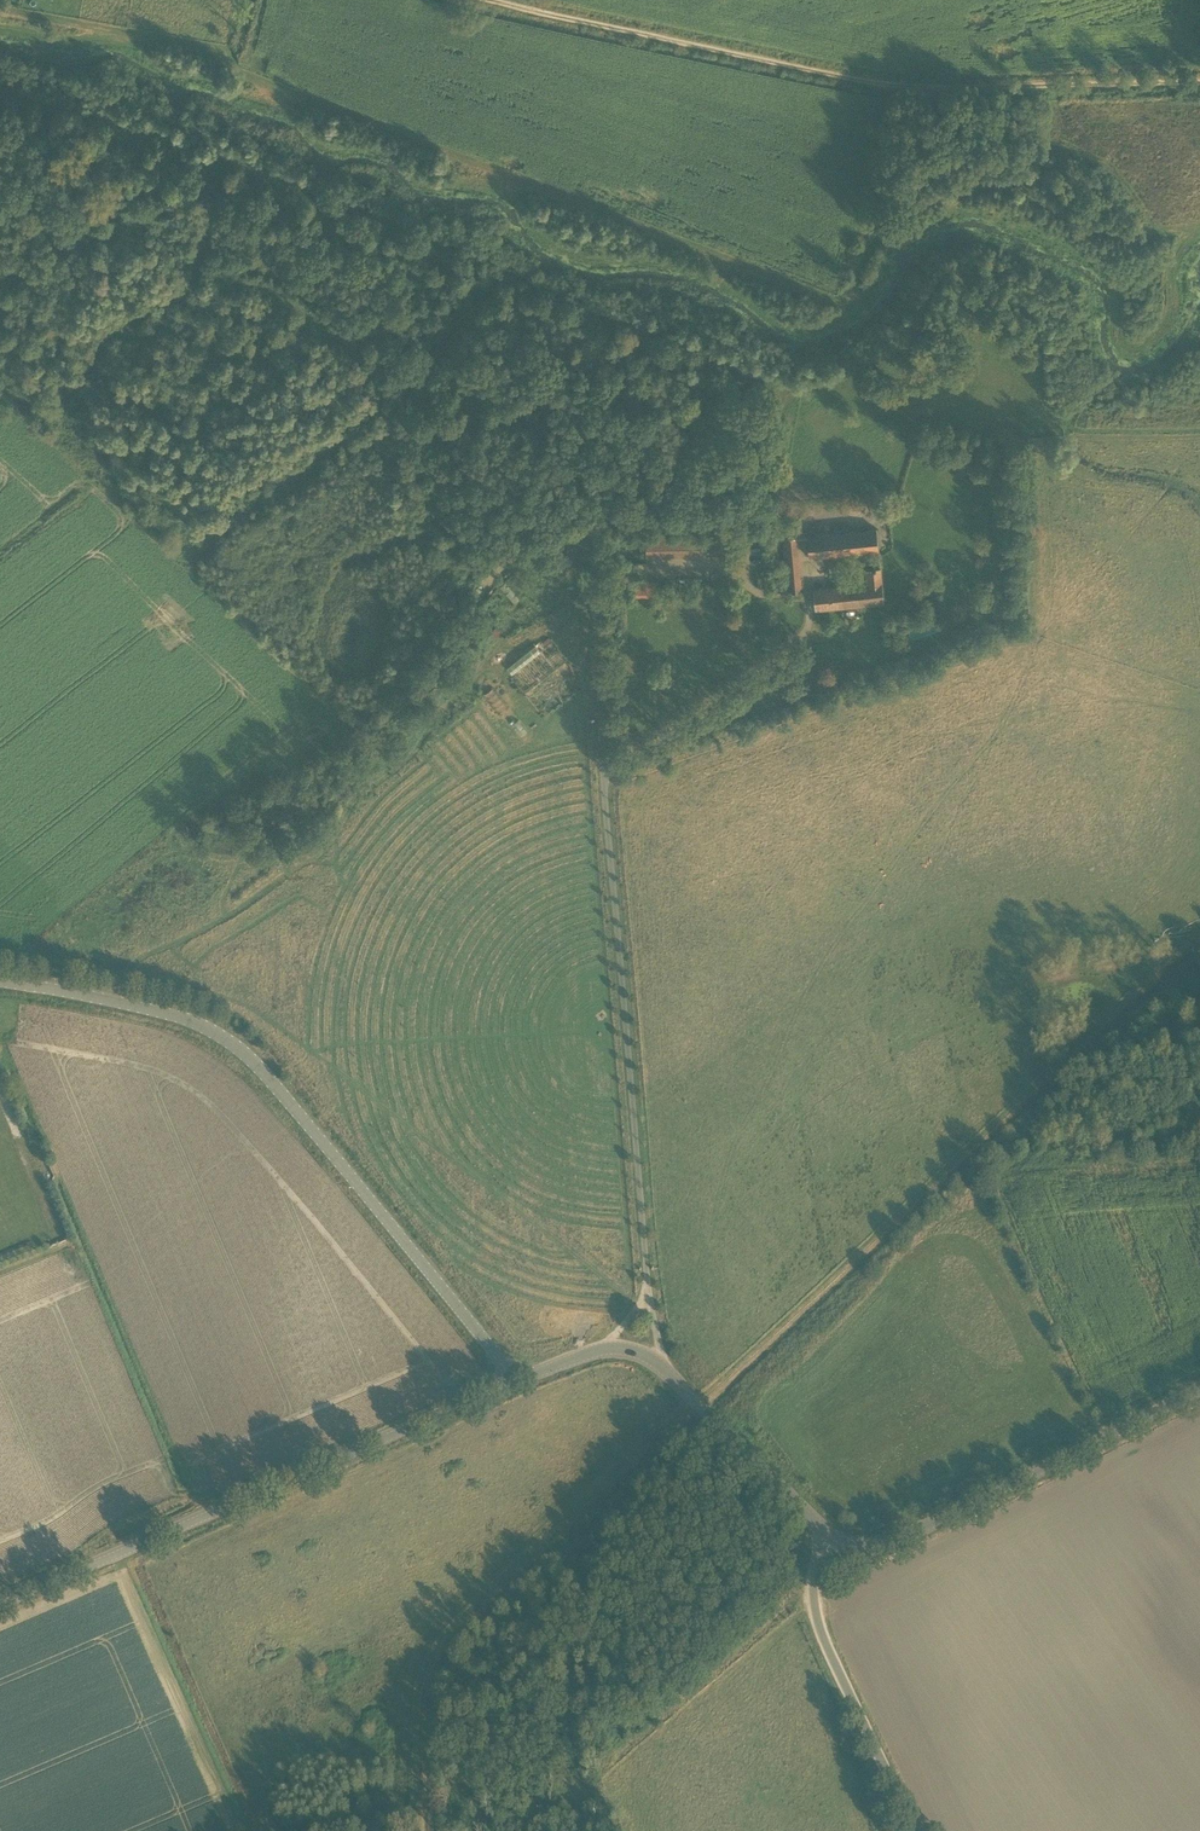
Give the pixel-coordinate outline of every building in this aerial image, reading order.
[(809,557),(821,556),(879,550),(876,528),(807,535),(809,557)] [(646,555),(658,555),(716,554),(728,554),(728,531),(646,532),(646,555)] [(789,592),(802,591),(796,536),(783,538),(789,592)] [(615,562),(615,580),(646,580),(646,562),(615,562)] [(815,609),(884,602),(880,566),(866,568),(868,583),(813,589),(815,609)] [(507,580),(501,586),(515,603),(521,598),(507,580)] [(639,582),(639,596),(657,596),(657,582),(639,582)] [(972,635),(982,631),(978,620),(968,624),(972,635)]
